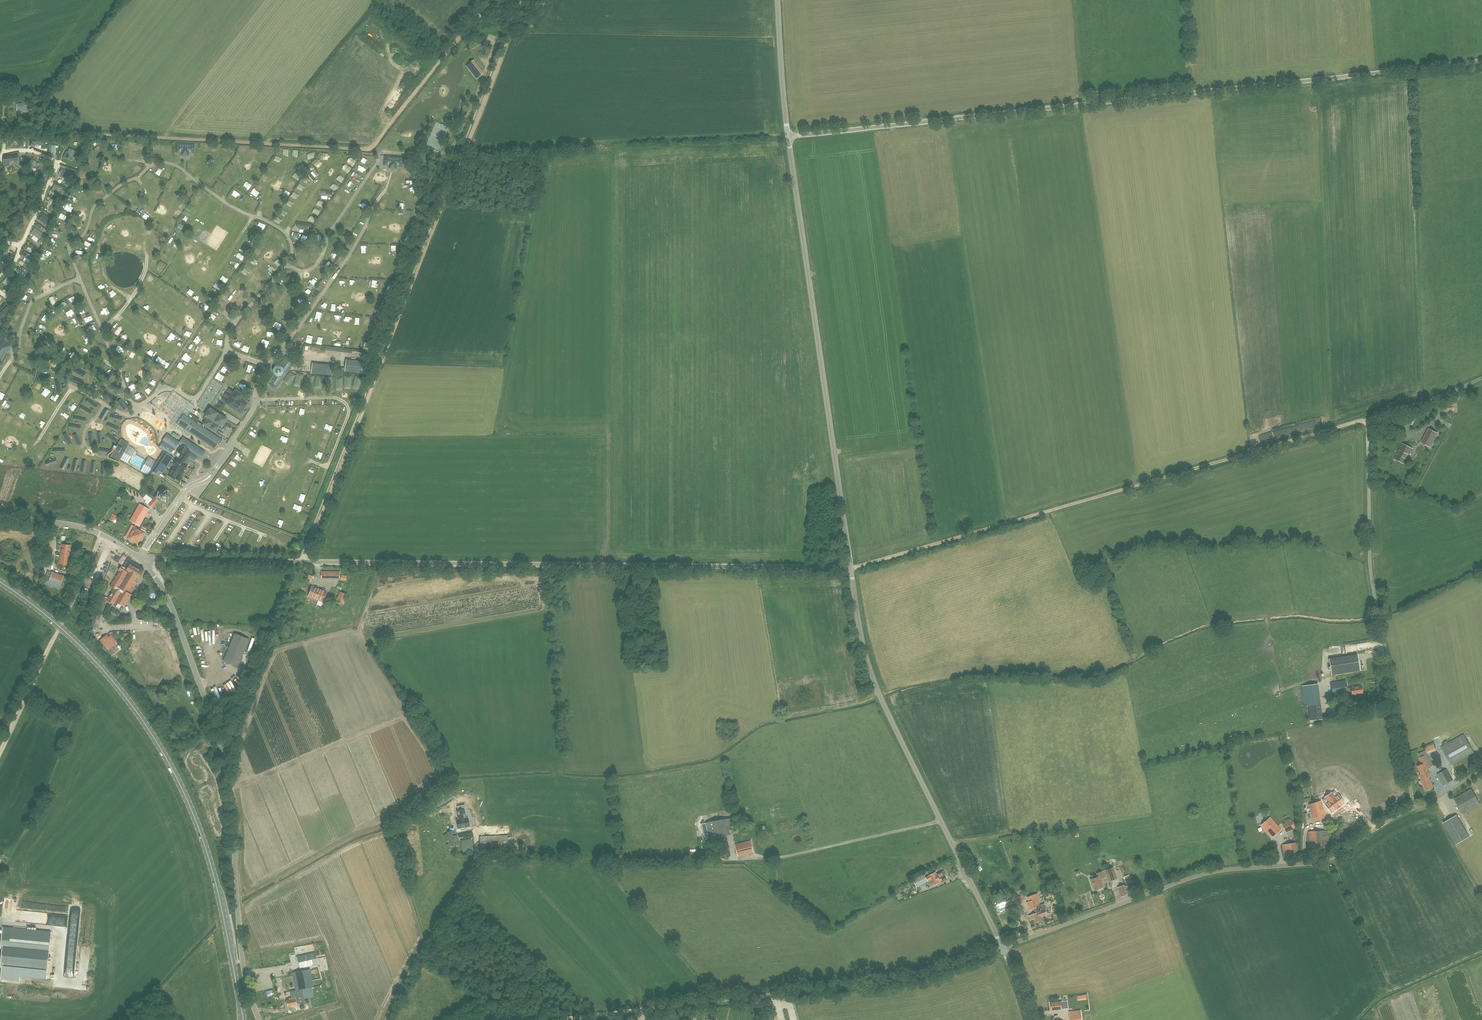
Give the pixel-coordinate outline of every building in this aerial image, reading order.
[(466,66),(475,79),(484,73),(474,60),(466,66)] [(9,136),(9,146),(12,147),(12,143),(12,141),(14,141),(20,141),(20,137),(9,136)] [(194,154),(195,145),(177,144),(176,153),(182,153),(181,156),(189,156),(189,154),(194,154)] [(66,151),(64,157),(73,161),(75,155),(76,151),(70,148),(68,152),(66,151)] [(402,167),(403,158),(385,156),(384,166),(389,166),(389,169),(396,169),(396,167),(402,167)] [(87,157),(86,163),(94,165),(95,160),(91,159),(92,158),(87,157)] [(359,163),(355,167),(361,173),(365,168),(359,163)] [(60,172),(60,173),(63,174),(62,177),(68,179),(70,176),(72,177),(73,174),(61,169),(61,170),(60,172)] [(354,171),(350,176),(355,180),(359,174),(354,171)] [(227,183),(230,179),(223,175),(220,179),(227,183)] [(242,188),(248,192),(251,188),(245,184),(242,188)] [(61,200),(66,189),(58,186),(57,189),(61,191),(58,199),(61,200)] [(343,188),(339,192),(345,197),(349,193),(343,188)] [(233,190),(231,195),(237,198),(240,193),(233,190)] [(334,199),(340,205),(344,201),(338,195),(334,199)] [(364,199),(361,205),(366,208),(369,203),(364,199)] [(122,203),(120,207),(126,211),(128,207),(122,203)] [(332,203),(328,208),(334,213),(338,208),(332,203)] [(359,209),(356,215),(361,218),(365,212),(359,209)] [(51,220),(43,214),(39,220),(47,226),(51,220)] [(321,232),(325,226),(319,222),(315,228),(321,232)] [(270,226),(267,234),(273,236),(276,229),(270,226)] [(150,237),(154,231),(150,228),(146,234),(150,237)] [(33,236),(34,236),(39,240),(43,234),(36,229),(33,232),(32,234),(32,235),(33,236)] [(204,241),(208,234),(204,231),(199,238),(204,241)] [(279,232),(274,238),(279,242),(284,235),(279,232)] [(154,240),(158,242),(163,236),(158,233),(154,240)] [(9,249),(6,248),(1,262),(8,264),(8,265),(10,266),(12,262),(5,260),(9,249)] [(24,252),(22,256),(25,257),(31,260),(32,261),(37,252),(34,251),(32,256),(24,252)] [(260,260),(262,255),(259,254),(259,253),(255,252),(253,257),(260,260)] [(252,262),(249,267),(254,270),(258,265),(252,262)] [(160,267),(156,273),(160,276),(164,270),(160,267)] [(28,272),(23,268),(21,271),(16,268),(14,271),(24,278),(28,272)] [(146,279),(151,282),(155,276),(150,273),(146,279)] [(14,279),(11,277),(8,279),(12,283),(7,287),(10,290),(19,282),(16,278),(14,279)] [(172,282),(171,284),(175,287),(179,280),(174,277),(172,281),(172,282)] [(116,291),(108,294),(111,299),(118,295),(116,291)] [(137,303),(141,306),(145,300),(141,297),(137,303)] [(121,299),(115,304),(118,308),(124,303),(121,299)] [(155,307),(151,314),(156,316),(160,310),(155,307)] [(194,315),(198,318),(202,311),(199,308),(194,315)] [(1,361),(6,351),(8,352),(11,346),(9,345),(14,335),(5,331),(0,342),(0,360),(1,361)] [(180,337),(177,342),(182,346),(185,341),(180,337)] [(120,343),(116,338),(111,341),(115,346),(120,343)] [(52,359),(45,349),(41,352),(48,362),(52,359)] [(130,352),(124,359),(127,362),(133,356),(130,352)] [(276,389),(295,362),(287,356),(283,361),(284,362),(280,367),(277,367),(275,370),(275,373),(276,373),(272,379),(271,378),(268,384),(276,389)] [(97,360),(92,358),(88,369),(92,371),(97,360)] [(346,360),(345,372),(365,374),(366,362),(346,360)] [(106,365),(101,362),(95,373),(100,375),(106,365)] [(334,364),(313,364),(313,373),(334,373),(334,364)] [(130,378),(137,371),(133,366),(125,373),(130,378)] [(223,366),(220,370),(227,374),(229,370),(223,366)] [(86,373),(75,367),(73,371),(83,378),(86,373)] [(164,378),(166,371),(158,368),(156,375),(164,378)] [(70,375),(59,369),(56,373),(67,379),(69,377),(70,375)] [(116,374),(113,370),(103,377),(106,381),(116,374)] [(215,378),(223,382),(225,376),(218,373),(215,378)] [(84,381),(72,377),(70,381),(82,386),(84,381)] [(153,377),(150,383),(158,387),(161,381),(153,377)] [(138,379),(130,382),(133,387),(140,384),(138,379)] [(304,379),(288,380),(289,393),(294,392),(295,393),(305,393),(304,379)] [(121,387),(110,383),(108,388),(119,392),(121,387)] [(41,393),(47,396),(51,390),(46,387),(41,393)] [(140,399),(146,393),(141,388),(135,394),(140,399)] [(227,403),(236,409),(237,407),(243,411),(245,407),(244,407),(246,404),(241,401),(242,400),(240,399),(243,395),(236,390),(227,403)] [(115,398),(106,391),(102,395),(112,402),(115,398)] [(185,434),(187,431),(177,424),(183,414),(188,417),(190,413),(195,405),(174,391),(160,412),(169,418),(167,422),(185,434)] [(93,408),(96,405),(88,399),(86,402),(93,408)] [(128,407),(121,399),(117,402),(124,411),(128,407)] [(90,411),(82,406),(80,409),(88,414),(90,411)] [(109,411),(106,409),(101,417),(104,419),(109,411)] [(216,433),(219,429),(221,430),(227,420),(210,409),(204,419),(206,421),(203,425),(216,433)] [(187,431),(214,449),(219,442),(220,443),(222,440),(203,427),(204,426),(198,421),(199,419),(190,413),(188,417),(183,414),(177,424),(187,431)] [(1412,425),(1415,418),(1409,415),(1405,422),(1412,425)] [(106,420),(101,425),(105,429),(110,424),(106,420)] [(236,429),(238,426),(230,421),(228,424),(236,429)] [(22,430),(27,433),(31,426),(26,423),(22,430)] [(30,434),(34,437),(38,430),(34,427),(30,434)] [(1429,429),(1422,442),(1431,447),(1437,434),(1429,429)] [(111,435),(108,438),(115,445),(118,442),(111,435)] [(162,448),(171,454),(179,442),(167,435),(164,440),(165,441),(164,442),(166,443),(162,448)] [(175,480),(180,472),(181,470),(183,472),(184,470),(185,470),(187,467),(187,466),(189,463),(189,462),(190,460),(192,461),(192,462),(197,455),(200,457),(204,452),(184,438),(180,444),(182,445),(177,452),(181,455),(177,460),(173,465),(175,466),(168,475),(175,480)] [(121,440),(111,456),(119,461),(120,460),(148,475),(156,461),(128,446),(129,444),(121,440)] [(1395,459),(1405,464),(1413,449),(1402,444),(1395,459)] [(164,473),(166,469),(174,458),(164,451),(163,453),(151,471),(158,475),(160,472),(163,474),(164,473)] [(168,500),(169,497),(167,494),(164,493),(161,494),(160,498),(161,501),(165,502),(168,500)] [(155,497),(148,505),(152,508),(159,500),(155,497)] [(140,505),(131,520),(140,525),(148,510),(140,505)] [(134,526),(130,533),(129,533),(128,534),(128,536),(127,538),(138,545),(145,533),(134,526)] [(69,565),(70,554),(69,554),(70,546),(61,544),(59,564),(69,565)] [(80,567),(83,558),(76,555),(72,565),(80,567)] [(130,565),(127,569),(121,565),(118,571),(119,571),(110,586),(114,588),(106,600),(114,604),(115,602),(124,607),(131,595),(128,593),(135,581),(136,582),(138,578),(139,578),(143,572),(130,565)] [(73,579),(52,572),(51,575),(46,574),(43,583),(59,589),(60,587),(69,590),(73,579)] [(327,593),(319,590),(312,587),(308,598),(323,603),(327,593)] [(344,604),(347,595),(340,592),(336,601),(344,604)] [(195,626),(198,639),(203,638),(201,627),(197,628),(197,626),(195,626)] [(237,667),(249,640),(235,634),(223,662),(237,667)] [(113,644),(115,643),(110,636),(107,638),(106,636),(99,641),(107,650),(113,645),(113,644)] [(1332,675),(1360,671),(1357,655),(1330,659),(1332,675)] [(1346,681),(1331,683),(1333,695),(1348,693),(1348,692),(1352,692),(1352,695),(1356,695),(1356,694),(1363,693),(1362,686),(1351,687),(1351,688),(1347,688),(1346,681)] [(1318,684),(1302,686),(1304,706),(1308,706),(1310,720),(1322,719),(1320,698),(1318,684)] [(1464,734),(1441,747),(1451,765),(1474,752),(1464,734)] [(1422,764),(1418,766),(1421,774),(1422,774),(1424,778),(1421,779),(1423,783),(1426,790),(1433,787),(1428,775),(1429,775),(1428,772),(1428,771),(1427,768),(1431,767),(1433,766),(1431,760),(1430,759),(1428,754),(1427,754),(1426,751),(1422,753),(1424,756),(1419,758),(1422,764)] [(1444,786),(1453,780),(1447,769),(1437,774),(1444,786)] [(1454,799),(1463,814),(1480,804),(1471,789),(1454,799)] [(1336,808),(1340,806),(1344,803),(1338,795),(1335,797),(1331,793),(1325,797),(1328,802),(1325,804),(1331,812),(1336,808)] [(1326,817),(1321,801),(1309,805),(1315,821),(1326,817)] [(458,819),(456,820),(458,828),(469,826),(468,818),(466,818),(465,811),(466,811),(465,805),(457,806),(458,810),(457,810),(458,819)] [(1457,815),(1443,823),(1456,845),(1470,837),(1457,815)] [(450,831),(448,832),(451,846),(460,844),(455,817),(448,819),(450,831)] [(1270,817),(1261,825),(1272,837),(1281,830),(1270,817)] [(732,818),(701,824),(705,840),(705,845),(711,844),(710,839),(730,835),(729,830),(734,829),(732,818)] [(1286,832),(1296,828),(1292,820),(1282,824),(1286,832)] [(1309,848),(1329,847),(1328,831),(1308,832),(1309,848)] [(524,834),(518,840),(525,847),(532,841),(524,834)] [(507,836),(480,837),(480,849),(507,848),(507,836)] [(738,856),(754,852),(751,841),(735,845),(738,856)] [(1282,845),(1284,857),(1299,855),(1297,843),(1282,845)] [(1107,875),(1109,881),(1117,878),(1113,867),(1103,871),(1105,876),(1107,875)] [(928,881),(931,879),(934,885),(941,882),(940,881),(947,878),(944,871),(937,874),(936,872),(926,877),(928,881)] [(1098,876),(1091,879),(1095,889),(1103,886),(1100,878),(1104,877),(1102,871),(1097,873),(1098,876)] [(928,881),(926,877),(924,874),(913,879),(917,886),(928,881)] [(1118,887),(1121,896),(1127,894),(1127,893),(1128,893),(1125,886),(1124,886),(1124,885),(1118,887)] [(1038,893),(1028,897),(1029,902),(1032,909),(1038,907),(1037,905),(1035,900),(1038,899),(1040,898),(1038,893)] [(1042,920),(1041,916),(1039,911),(1038,909),(1034,910),(1035,913),(1032,914),(1035,922),(1042,920)] [(63,927),(73,926),(73,919),(62,919),(63,927)] [(3,949),(1,967),(2,967),(1,978),(19,980),(20,976),(46,978),(47,971),(49,947),(51,932),(11,928),(11,929),(3,928),(2,942),(1,948),(3,949)] [(300,969),(318,965),(315,953),(298,957),(300,969)] [(287,1001),(285,1001),(286,1008),(292,1007),(291,1006),(296,1005),(296,1006),(305,1004),(304,999),(302,989),(309,988),(306,974),(310,973),(310,969),(292,973),(296,990),(290,991),(291,998),(289,998),(289,1000),(286,1000),(287,1001)] [(1061,1001),(1051,1002),(1052,1010),(1062,1009),(1061,1002),(1061,1001)] [(1070,1019),(1083,1019),(1081,1010),(1069,1011),(1070,1019)]
